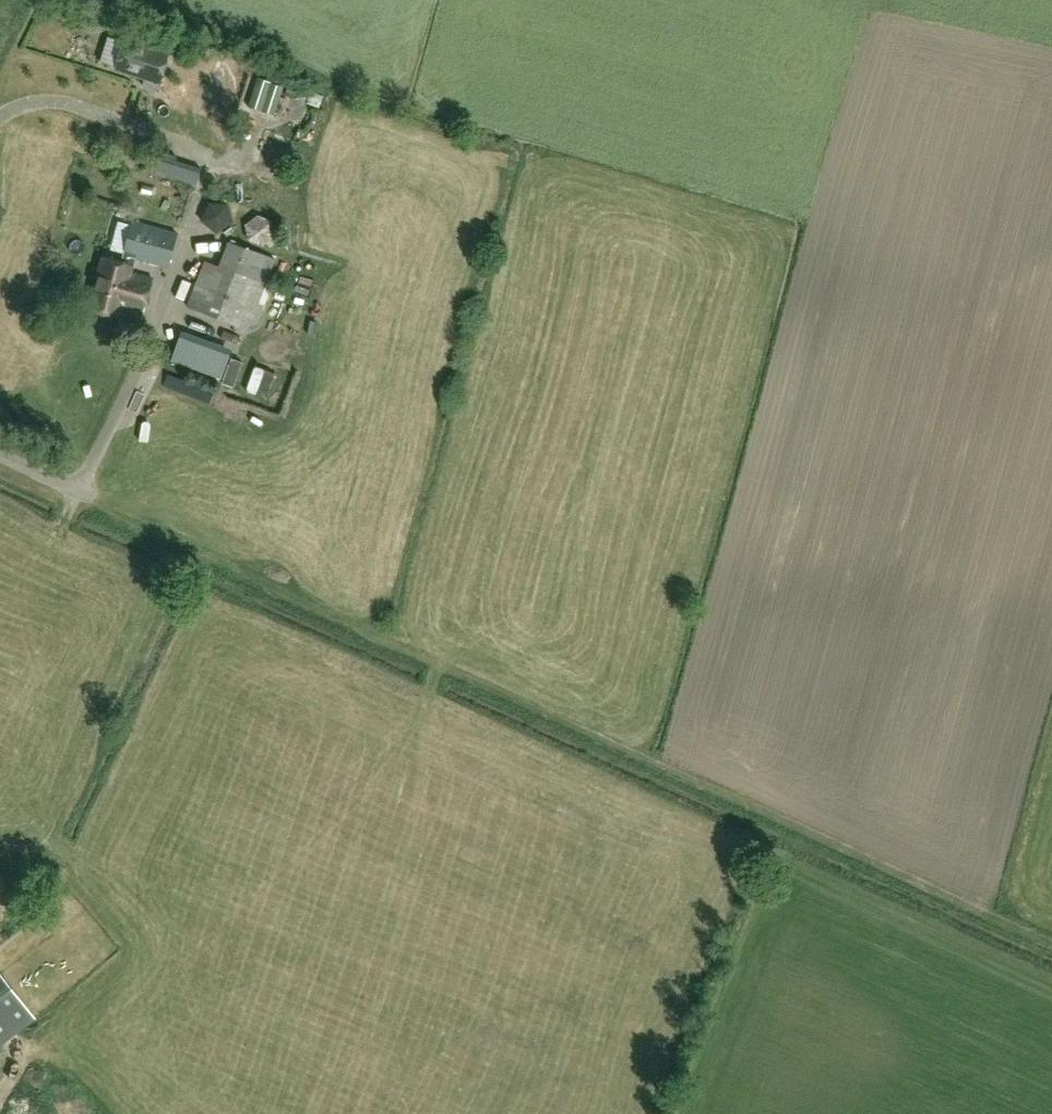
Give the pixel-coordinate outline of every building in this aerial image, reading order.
[(155,89),(168,52),(127,38),(116,69),(145,79),(143,85),(155,89)] [(178,156),(157,150),(150,171),(171,177),(178,156)] [(168,267),(177,233),(133,221),(124,256),(168,267)] [(248,329),(274,257),(228,240),(218,267),(203,262),(187,306),(248,329)] [(142,318),(153,279),(131,273),(133,265),(103,257),(89,310),(119,318),(120,312),(142,318)] [(205,370),(218,337),(190,327),(178,359),(205,370)] [(12,913),(0,895),(0,921),(12,913)] [(0,971),(0,1045),(36,1017),(0,971)]
